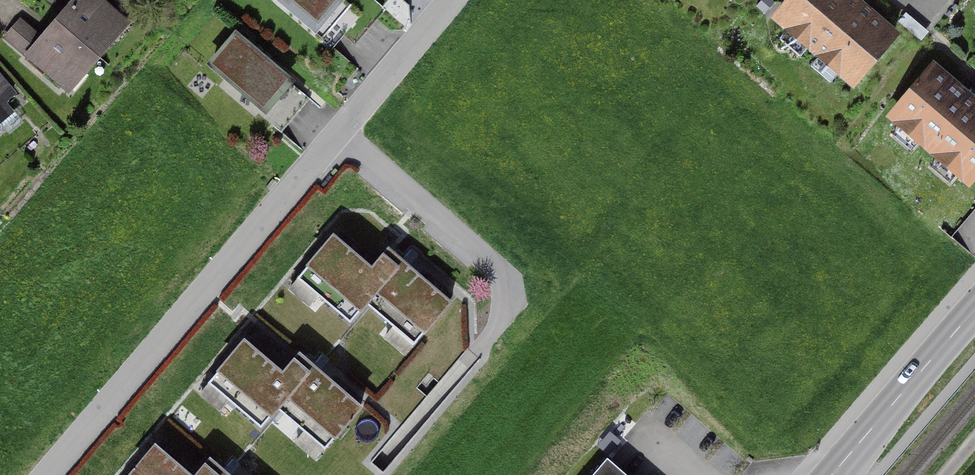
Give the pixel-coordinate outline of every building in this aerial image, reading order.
[(67,7),(44,35),(39,40),(18,22),(6,35),(70,89),(127,21),(102,0),(72,0),(73,1),(67,7)] [(316,39),(348,2),(345,0),(270,0),(316,39)] [(896,36),(857,3),(854,0),(796,0),(777,22),(853,86),(896,36)] [(296,86),(236,34),(206,67),(267,119),(296,86)] [(974,177),(974,103),(973,101),(935,69),(892,120),(968,185),(974,177)] [(18,97),(0,75),(0,129),(2,128),(9,137),(24,125),(8,105),(18,97)] [(372,259),(334,227),(306,260),(309,263),(289,286),(310,304),(317,295),(350,322),(366,303),(391,324),(383,334),(406,353),(454,296),(388,240),(372,259)] [(283,364),(245,333),(217,366),(219,367),(197,394),(220,412),(229,401),(261,427),(277,408),(302,429),(288,446),(310,464),(364,399),(299,346),(295,351),(294,350),(283,364)] [(156,437),(128,470),(130,472),(127,474),(239,474),(209,450),(193,469),(156,437)] [(608,453),(589,474),(634,474),(608,453)]
